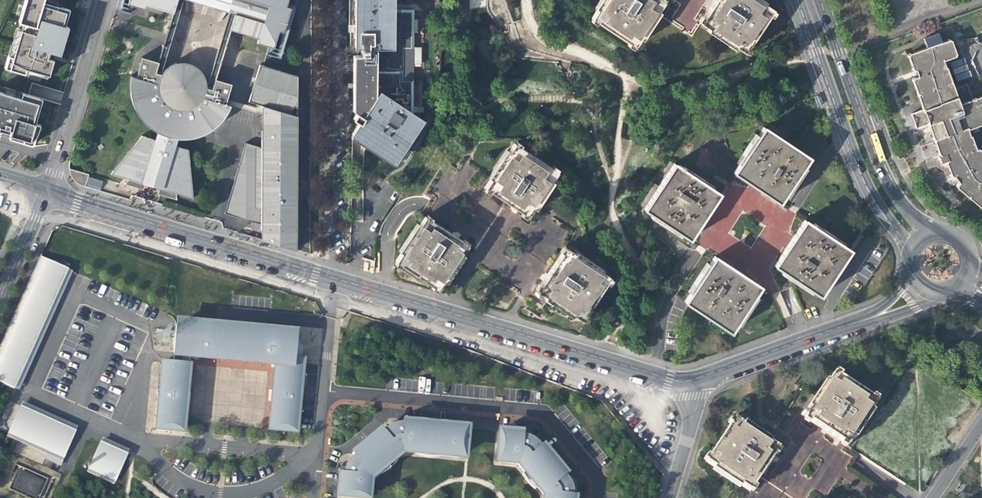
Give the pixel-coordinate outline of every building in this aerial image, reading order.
[(48,79),(55,53),(57,54),(65,26),(70,10),(61,8),(43,2),(44,0),(25,0),(19,22),(23,23),(21,30),(13,57),(9,55),(5,68),(25,74),(25,72),(48,79)] [(130,3),(137,5),(146,8),(149,3),(177,11),(180,0),(131,0),(130,3)] [(272,3),(267,21),(237,12),(233,28),(245,32),(259,36),(257,43),(270,46),(277,47),(282,30),(286,32),(294,5),(290,4),(292,0),(262,0),(272,3)] [(353,43),(366,44),(366,46),(358,46),(358,52),(355,52),(355,58),(366,63),(366,68),(368,68),(367,98),(370,101),(367,107),(363,106),(360,113),(355,110),(351,115),(358,120),(351,130),(357,133),(393,157),(407,138),(421,117),(410,110),(412,9),(391,9),(391,0),(353,0),(353,43)] [(635,48),(641,39),(643,41),(661,14),(659,12),(664,4),(659,0),(602,0),(596,9),(598,10),(592,19),(635,48)] [(735,50),(744,56),(774,13),(765,7),(767,5),(760,0),(718,0),(717,1),(700,26),(709,32),(707,34),(734,52),(735,50)] [(65,26),(57,54),(60,55),(62,49),(68,27),(65,26)] [(9,55),(13,57),(21,30),(17,29),(9,55)] [(911,72),(913,71),(915,78),(910,80),(921,110),(909,115),(914,129),(926,125),(937,157),(943,154),(946,161),(943,161),(949,178),(952,177),(956,184),(953,187),(978,208),(981,204),(981,166),(981,162),(977,149),(973,150),(968,136),(967,136),(965,130),(981,124),(981,96),(957,105),(955,98),(944,68),(944,69),(941,62),(954,57),(948,40),(939,44),(936,34),(921,39),(925,49),(905,56),(911,72)] [(355,58),(355,52),(352,52),(351,107),(355,110),(360,113),(363,106),(367,107),(370,101),(367,98),(368,68),(366,68),(366,63),(355,58)] [(160,82),(164,72),(158,70),(162,60),(144,55),(139,76),(160,82)] [(172,63),(164,72),(160,82),(163,92),(168,101),(175,106),(185,108),(197,105),(206,97),(206,95),(209,90),(209,86),(206,72),(199,65),(191,61),(182,60),(172,63)] [(301,75),(264,64),(261,64),(250,100),(265,104),(301,115),(301,75)] [(163,92),(160,82),(139,76),(130,74),(130,76),(130,91),(133,105),(141,118),(149,125),(159,131),(181,137),(186,138),(192,138),(207,132),(216,126),(226,118),(231,110),(233,106),(234,104),(229,103),(206,95),(206,97),(197,105),(185,108),(175,106),(168,101),(163,92)] [(215,87),(209,86),(209,90),(206,95),(229,103),(230,99),(235,82),(218,77),(215,87)] [(0,86),(0,131),(1,132),(10,134),(33,141),(35,142),(40,125),(35,123),(42,99),(0,86)] [(301,115),(265,104),(265,110),(265,125),(265,148),(264,223),(264,239),(301,251),(301,115)] [(755,188),(778,203),(809,157),(763,127),(732,172),(755,188)] [(181,137),(159,131),(157,138),(144,182),(166,187),(179,145),(181,137)] [(33,141),(10,134),(10,136),(25,142),(32,145),(33,141)] [(144,182),(157,138),(143,134),(110,173),(125,177),(144,182)] [(191,148),(179,145),(166,187),(178,191),(178,194),(196,198),(191,148)] [(533,209),(535,211),(552,184),(549,183),(554,175),(511,147),(506,154),(504,153),(487,181),(489,182),(483,191),(501,202),(527,219),(533,209)] [(643,209),(688,239),(704,215),(719,193),(674,163),(643,209)] [(100,190),(103,181),(88,177),(86,186),(100,190)] [(465,252),(471,244),(449,230),(428,217),(423,225),(421,224),(404,251),(406,252),(400,261),(442,288),(448,280),(450,281),(468,254),(465,252)] [(769,262),(814,293),(844,247),(799,217),(786,237),(769,262)] [(545,299),(572,316),(574,314),(582,320),(610,277),(601,272),(602,270),(575,252),(574,254),(565,249),(552,269),(538,291),(547,297),(545,299)] [(64,273),(60,271),(64,263),(39,252),(0,338),(0,379),(13,385),(39,329),(35,327),(39,319),(42,321),(64,273)] [(678,298),(724,329),(755,283),(731,267),(709,253),(678,298)] [(17,387),(72,267),(67,265),(64,263),(60,271),(64,273),(42,321),(39,319),(35,327),(39,329),(13,385),(17,387)] [(267,330),(175,322),(173,348),(198,351),(199,352),(202,353),(203,353),(205,352),(206,351),(206,354),(222,356),(222,353),(245,355),(245,358),(264,360),(265,357),(265,358),(268,359),(270,359),(272,358),(276,358),(271,418),(278,419),(278,426),(296,428),(299,398),(298,398),(299,396),(300,394),(299,391),(298,390),(300,390),(303,354),(292,353),(293,342),(297,342),(298,328),(267,326),(267,330)] [(160,388),(161,388),(159,390),(159,392),(159,393),(160,395),(161,396),(159,396),(156,426),(182,428),(188,360),(162,358),(160,388)] [(807,410),(801,418),(844,448),(850,439),(852,440),(870,413),(868,412),(873,403),(831,375),(825,383),(823,382),(805,408),(807,410)] [(77,422),(21,397),(19,402),(75,427),(77,422)] [(62,455),(75,427),(19,402),(6,430),(48,449),(57,453),(62,455)] [(371,476),(403,449),(439,453),(460,454),(461,447),(466,447),(468,427),(461,426),(460,429),(456,428),(457,424),(403,419),(403,423),(397,423),(393,424),(388,428),(390,430),(388,433),(385,430),(382,426),(353,451),(356,455),(358,457),(355,460),(353,457),(350,460),(348,463),(346,468),(345,471),(340,470),(338,493),(369,496),(371,476)] [(732,420),(703,464),(712,469),(710,472),(737,490),(739,487),(747,493),(776,450),(767,444),(769,442),(742,425),(741,427),(732,420)] [(543,443),(540,446),(537,448),(535,445),(538,443),(535,440),(530,437),(528,436),(524,435),(525,430),(501,428),(498,459),(519,461),(526,470),(538,485),(545,494),(545,497),(575,497),(576,493),(572,493),(572,489),(571,485),(569,481),(567,478),(564,480),(562,478),(565,476),(568,473),(543,443)] [(128,446),(101,434),(99,438),(127,450),(128,446)] [(114,479),(127,450),(99,438),(87,466),(114,479)] [(54,459),(57,453),(48,449),(45,455),(54,459)] [(59,462),(62,455),(57,453),(54,459),(59,462)] [(35,494),(42,477),(19,467),(12,483),(35,494)] [(538,485),(526,470),(523,472),(529,480),(532,484),(536,487),(538,485)]
